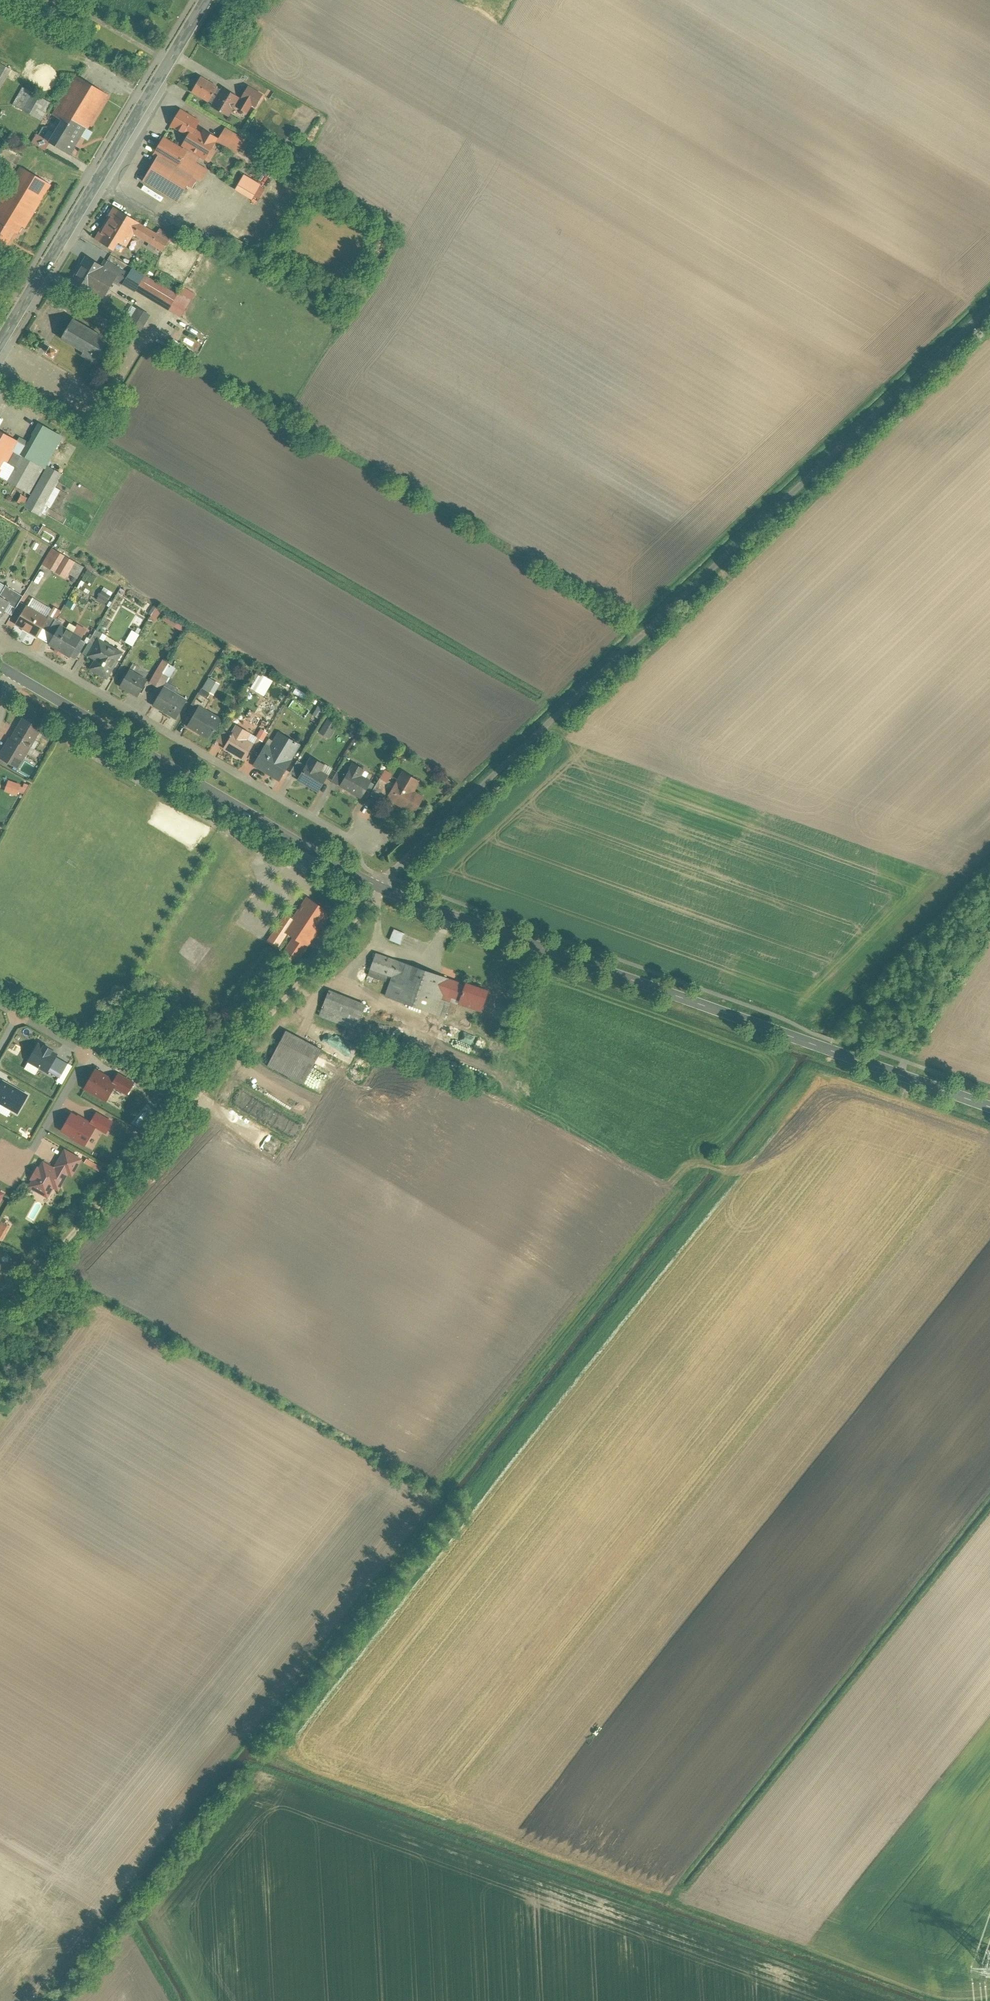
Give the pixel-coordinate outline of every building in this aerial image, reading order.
[(12,70),(0,63),(0,91),(12,70)] [(67,116),(88,129),(109,96),(76,76),(51,115),(63,122),(67,116)] [(201,76),(192,92),(208,103),(209,102),(214,105),(222,91),(217,88),(218,87),(201,76)] [(13,104),(41,121),(52,105),(24,87),(13,104)] [(263,96),(249,87),(239,104),(249,110),(252,104),(256,107),(263,96)] [(223,90),(222,91),(214,105),(213,106),(228,115),(238,99),(223,90)] [(171,125),(189,137),(193,130),(199,121),(181,109),(171,125)] [(55,134),(50,142),(71,155),(88,129),(67,116),(63,122),(55,134)] [(225,128),(218,140),(238,152),(245,141),(225,128)] [(50,142),(55,134),(49,130),(43,141),(49,145),(50,142)] [(185,146),(201,156),(209,161),(215,152),(210,149),(216,139),(204,132),(202,135),(193,130),(189,137),(184,145),(185,146)] [(45,150),(49,145),(43,141),(37,137),(33,143),(45,150)] [(157,157),(143,181),(177,202),(188,184),(193,176),(197,179),(202,182),(209,171),(197,163),(201,156),(185,146),(183,149),(164,138),(154,155),(157,157)] [(52,185),(21,166),(0,201),(0,223),(16,233),(18,234),(22,226),(26,229),(52,185)] [(262,185),(244,174),(235,188),(253,199),(254,197),(261,187),(262,185)] [(197,179),(193,176),(188,184),(192,187),(197,179)] [(265,189),(261,187),(254,197),(258,200),(265,189)] [(157,234),(115,207),(94,240),(112,250),(117,241),(126,247),(134,235),(162,252),(172,237),(160,230),(157,234)] [(16,233),(0,223),(0,247),(5,250),(16,233)] [(229,234),(226,239),(248,251),(251,246),(229,234)] [(103,267),(87,257),(72,282),(103,301),(115,281),(122,285),(129,273),(107,260),(103,267)] [(129,273),(122,285),(135,293),(136,291),(146,275),(133,267),(129,273)] [(178,294),(146,275),(136,291),(181,317),(191,302),(178,294)] [(178,294),(191,302),(192,300),(180,292),(178,294)] [(126,314),(122,320),(141,331),(150,317),(138,310),(133,318),(126,314)] [(103,337),(73,319),(69,325),(63,321),(58,329),(64,333),(61,339),(82,351),(80,355),(99,366),(103,360),(101,359),(109,344),(102,340),(103,337)] [(56,351),(51,348),(47,354),(53,357),(56,351)] [(4,462),(15,468),(7,481),(28,493),(43,467),(47,469),(24,507),(39,515),(62,474),(48,466),(51,462),(48,460),(61,436),(39,423),(32,436),(33,436),(30,442),(20,437),(18,440),(0,430),(0,468),(4,462)] [(4,462),(0,468),(0,477),(7,481),(15,468),(4,462)] [(17,502),(23,505),(27,498),(21,494),(17,502)] [(83,567),(51,547),(41,562),(64,576),(67,571),(76,577),(83,567)] [(4,610),(9,613),(21,595),(0,582),(0,617),(4,610)] [(105,605),(112,593),(103,587),(96,600),(105,605)] [(51,609),(32,597),(16,623),(35,635),(51,609)] [(153,609),(150,620),(156,622),(159,610),(153,609)] [(81,636),(59,624),(48,643),(76,659),(85,642),(79,639),(81,636)] [(133,646),(139,634),(131,630),(125,642),(133,646)] [(122,651),(97,636),(87,654),(94,658),(89,666),(106,677),(122,651)] [(145,679),(128,669),(118,686),(135,696),(145,679)] [(259,673),(250,689),(264,696),(273,680),(259,673)] [(200,695),(208,698),(209,694),(214,695),(219,683),(206,678),(200,695)] [(186,699),(163,686),(152,705),(175,718),(186,699)] [(218,717),(198,705),(186,725),(207,737),(218,717)] [(23,719),(12,739),(10,738),(0,755),(0,757),(18,768),(30,747),(36,736),(41,729),(23,719)] [(322,735),(331,721),(327,719),(319,732),(322,735)] [(331,721),(323,736),(330,739),(337,724),(331,721)] [(259,735),(240,723),(224,748),(243,760),(259,735)] [(272,741),(267,738),(252,765),(278,779),(299,743),(278,731),(272,741)] [(36,736),(30,747),(35,750),(41,739),(36,736)] [(330,768),(310,756),(296,779),(316,791),(330,768)] [(364,769),(352,762),(339,785),(360,797),(371,779),(361,773),(364,769)] [(419,779),(401,769),(385,798),(414,813),(423,794),(413,789),(419,779)] [(20,785),(8,781),(5,789),(17,794),(20,785)] [(329,912),(306,897),(283,929),(286,933),(219,1009),(222,1014),(289,938),(283,951),(293,959),(329,912)] [(393,930),(389,941),(401,944),(404,933),(393,930)] [(465,985),(376,955),(369,976),(390,984),(386,998),(444,1018),(449,1003),(482,1014),(490,991),(467,984),(465,985)] [(366,1005),(329,991),(319,1017),(356,1031),(366,1005)] [(322,1050),(286,1031),(267,1068),(303,1086),(322,1050)] [(471,1052),(478,1056),(485,1044),(478,1040),(471,1052)] [(38,1044),(29,1060),(29,1061),(40,1067),(47,1071),(55,1056),(56,1054),(52,1052),(53,1050),(44,1045),(43,1047),(38,1044)] [(55,1056),(47,1071),(60,1077),(68,1063),(55,1056)] [(40,1067),(29,1061),(25,1068),(36,1074),(40,1067)] [(95,1070),(85,1087),(107,1100),(114,1087),(117,1083),(114,1081),(95,1070)] [(117,1083),(114,1087),(128,1094),(134,1082),(118,1073),(114,1081),(117,1083)] [(3,1080),(0,1086),(0,1103),(1,1104),(12,1110),(18,1113),(28,1094),(3,1080)] [(1,1104),(0,1106),(0,1113),(8,1117),(12,1110),(1,1104)] [(95,1127),(71,1113),(61,1132),(84,1145),(95,1127)] [(57,1167),(68,1172),(72,1175),(81,1159),(65,1150),(56,1166),(57,1167)] [(33,1180),(30,1187),(48,1197),(55,1186),(59,1188),(68,1172),(57,1167),(56,1170),(43,1163),(40,1168),(37,1166),(31,1179),(33,1180)] [(0,1223),(0,1241),(2,1242),(11,1227),(1,1221),(0,1223)]
